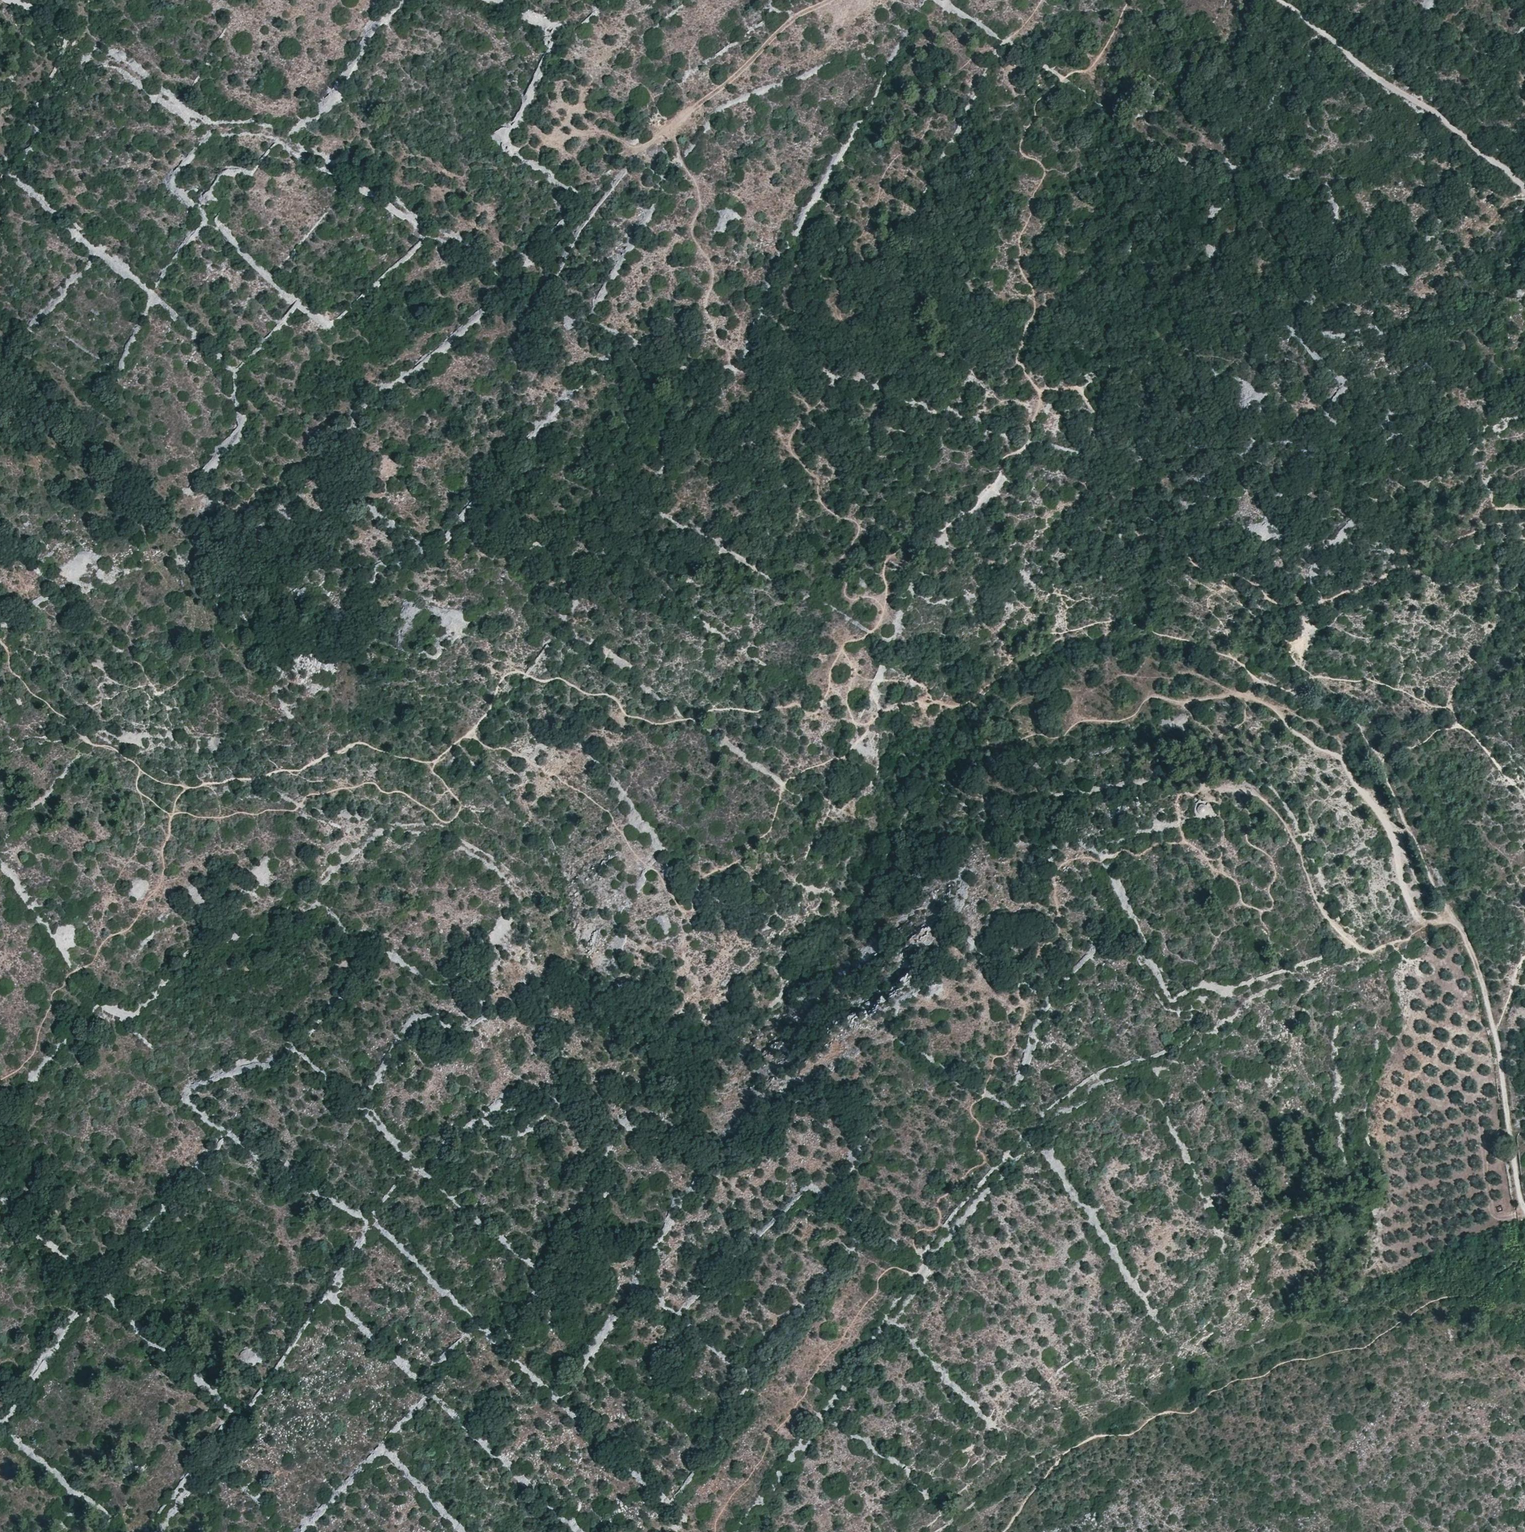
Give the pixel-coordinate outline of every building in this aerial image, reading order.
[(1207,815),(1209,806),(1199,804),(1197,813),(1207,815)]
